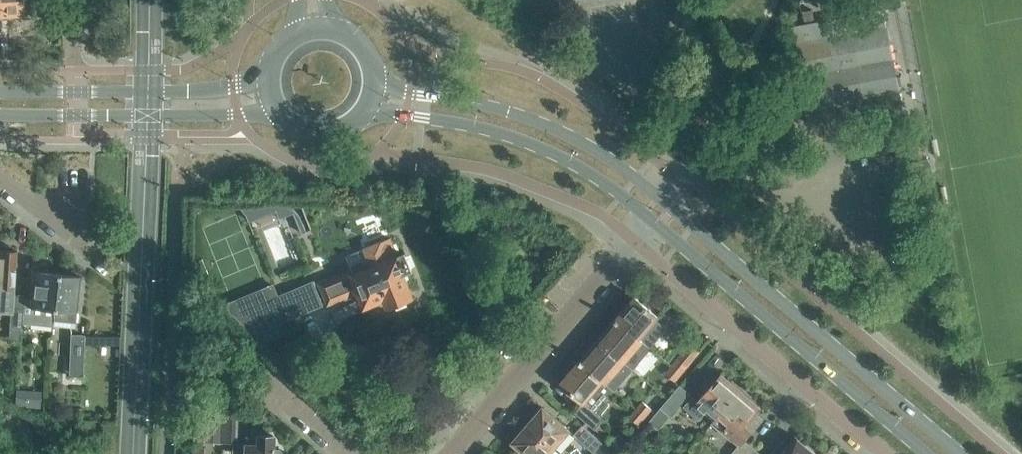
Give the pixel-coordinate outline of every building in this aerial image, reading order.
[(9,14),(12,16),(20,16),(21,13),(23,13),(23,12),(33,12),(32,0),(0,0),(0,14),(9,14)] [(882,8),(804,23),(791,25),(795,43),(795,44),(795,43),(810,123),(902,106),(897,86),(901,85),(900,76),(895,76),(882,8)] [(802,12),(804,21),(814,19),(812,10),(802,12)] [(902,138),(900,128),(889,131),(891,141),(902,138)] [(309,232),(333,222),(329,210),(317,215),(314,208),(304,212),(307,219),(304,220),(309,232)] [(353,274),(346,277),(345,274),(322,284),(330,303),(355,293),(359,302),(363,300),(365,306),(379,300),(381,305),(388,302),(388,303),(392,302),(396,304),(406,299),(408,295),(411,294),(404,273),(412,270),(405,253),(399,256),(392,238),(366,248),(373,266),(353,274)] [(0,248),(0,309),(11,310),(10,326),(22,327),(22,321),(23,297),(24,293),(12,292),(15,249),(12,249),(10,245),(4,245),(3,248),(0,248)] [(31,298),(23,297),(22,321),(52,324),(53,308),(54,308),(58,272),(34,270),(31,298)] [(78,274),(58,272),(54,308),(53,308),(52,324),(74,326),(77,296),(76,296),(78,274)] [(231,302),(228,303),(233,314),(261,342),(284,332),(280,323),(278,317),(286,314),(277,295),(273,284),(247,295),(231,302)] [(640,337),(643,339),(650,346),(666,327),(655,318),(658,315),(635,296),(616,317),(640,337)] [(643,339),(640,337),(616,317),(604,332),(607,335),(601,341),(629,366),(638,355),(633,350),(643,339)] [(81,375),(83,335),(70,334),(68,375),(81,375)] [(579,361),(606,382),(613,389),(631,368),(629,366),(601,341),(592,352),(589,349),(579,361)] [(672,365),(681,373),(699,351),(690,344),(672,365)] [(575,411),(595,428),(604,418),(599,414),(608,402),(597,393),(606,382),(579,361),(561,382),(583,401),(575,411)] [(681,373),(672,365),(666,373),(675,381),(681,373)] [(704,413),(714,421),(741,389),(739,387),(740,386),(732,379),(731,381),(722,373),(716,380),(713,377),(709,377),(701,386),(701,390),(705,393),(701,397),(701,398),(699,401),(693,396),(685,406),(700,418),(704,413)] [(671,415),(690,394),(680,385),(662,407),(671,415)] [(741,389),(714,421),(741,444),(752,431),(751,430),(761,418),(754,412),(760,405),(750,397),(751,396),(743,389),(742,390),(741,389)] [(39,406),(40,395),(15,392),(14,404),(39,406)] [(636,408),(645,416),(652,408),(643,400),(636,408)] [(534,417),(528,424),(554,446),(569,429),(543,407),(541,409),(538,409),(534,413),(534,417)] [(671,415),(662,407),(650,420),(660,428),(671,415)] [(645,416),(636,408),(630,415),(639,423),(645,416)] [(283,451),(281,449),(276,448),(276,436),(274,436),(273,434),(262,434),(259,436),(259,437),(248,437),(248,443),(237,443),(239,410),(221,409),(221,418),(208,418),(207,441),(233,442),(233,453),(283,453),(283,451)] [(528,424),(522,432),(519,432),(515,436),(515,439),(513,442),(527,453),(548,453),(554,446),(528,424)] [(602,441),(583,425),(575,435),(594,451),(602,441)] [(816,453),(813,451),(814,450),(807,443),(806,444),(795,435),(780,453),(815,453),(816,453)] [(754,448),(745,440),(733,453),(749,453),(754,448)] [(598,453),(617,453),(602,441),(594,451),(598,453)]
